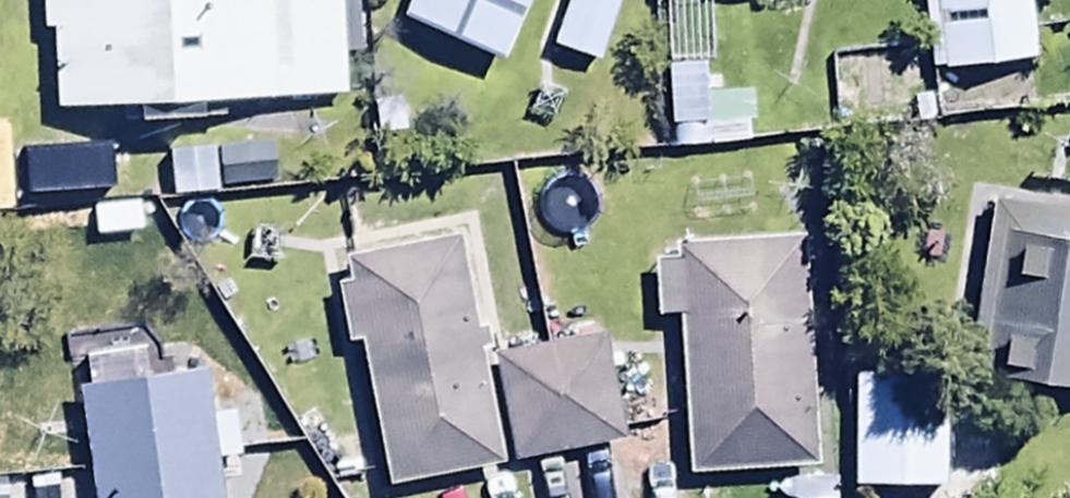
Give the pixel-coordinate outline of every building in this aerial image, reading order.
[(53,115),(344,103),(339,0),(38,0),(40,42),(50,42),(53,115)] [(397,25),(499,69),(529,0),(408,0),(397,25)] [(547,50),(592,67),(618,0),(566,0),(547,50)] [(939,78),(1034,68),(1027,0),(931,0),(939,78)] [(988,208),(965,383),(1069,397),(1069,254),(1068,253),(1069,239),(1069,219),(988,208)] [(461,240),(338,262),(346,287),(330,290),(341,348),(360,345),(387,491),(503,470),(461,240)] [(814,474),(798,241),(665,250),(666,267),(646,268),(651,329),(676,328),(687,483),(814,474)] [(598,344),(492,364),(512,466),(618,445),(598,344)] [(198,372),(142,378),(140,360),(79,366),(82,393),(72,394),(83,497),(211,497),(198,372)] [(846,381),(848,492),(948,490),(946,379),(846,381)]
